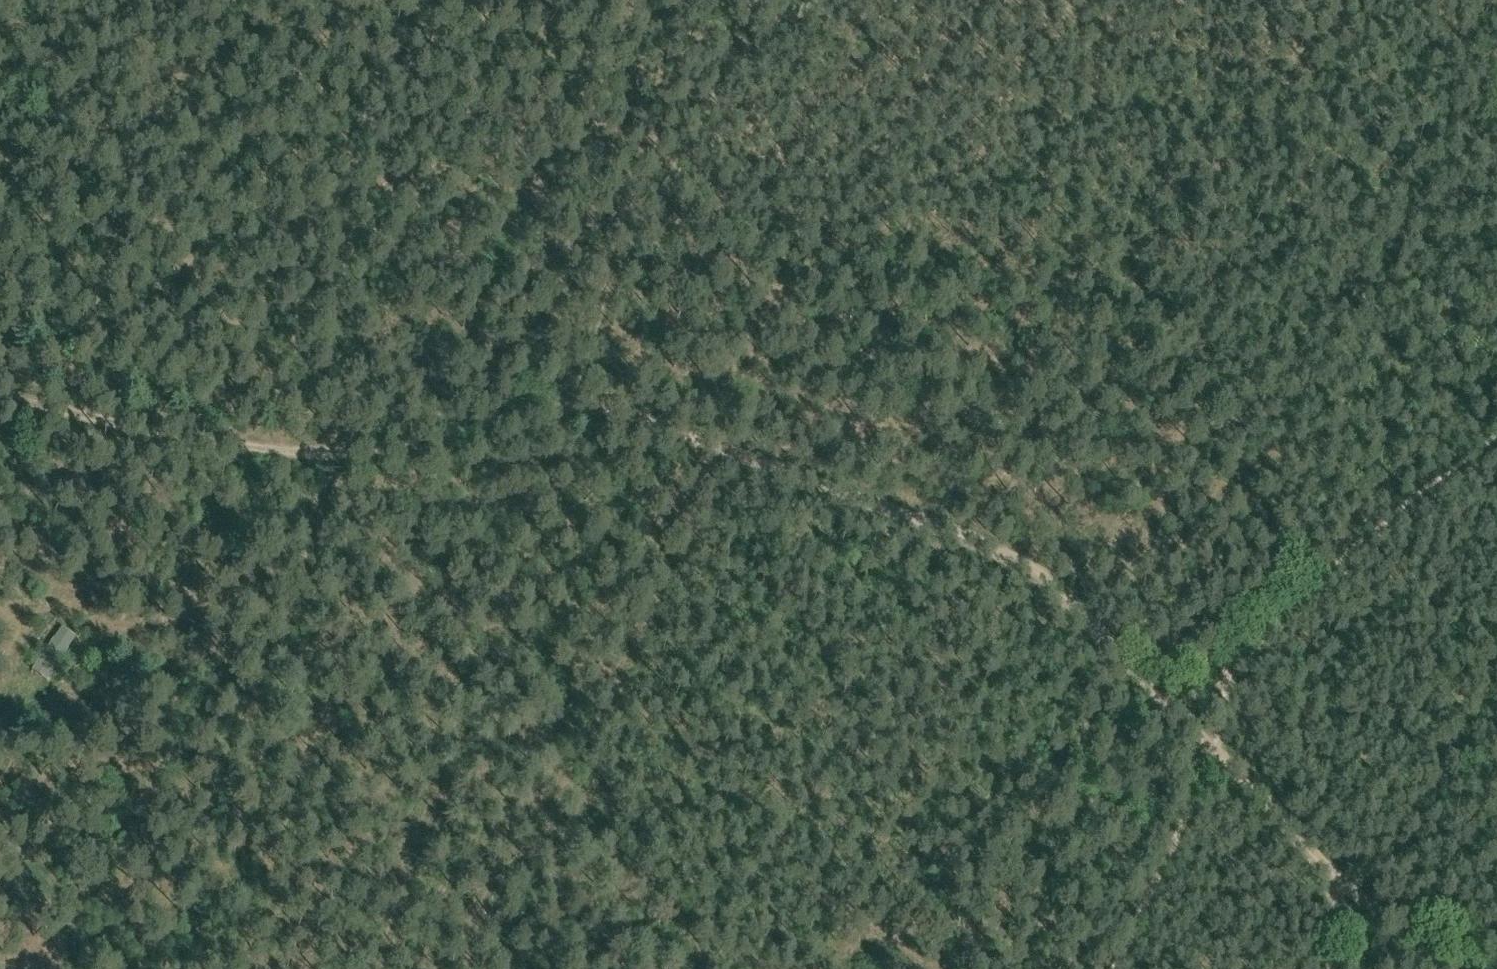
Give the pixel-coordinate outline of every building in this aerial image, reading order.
[(37,664),(51,675),(75,639),(61,630),(37,664)]
